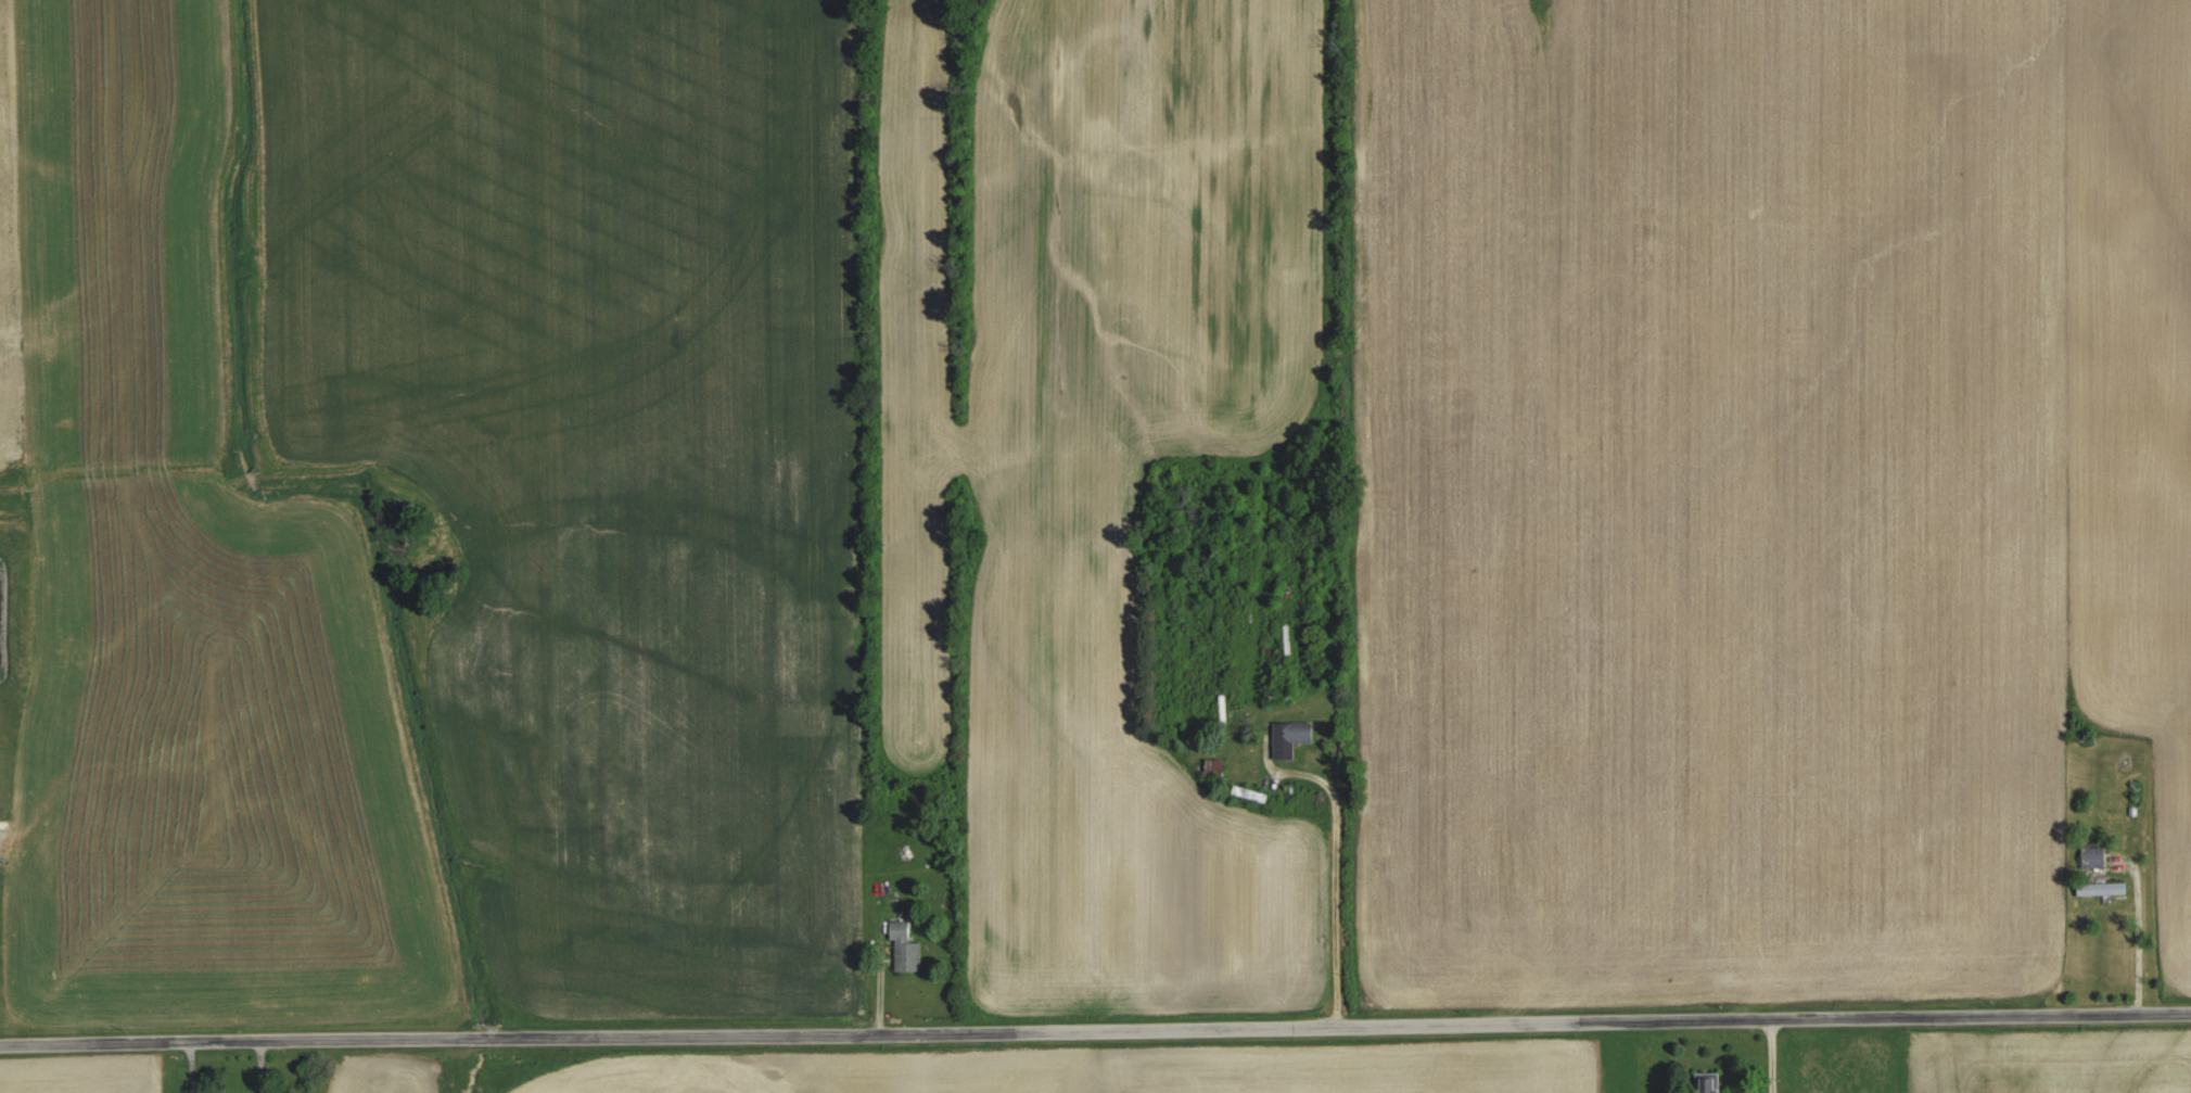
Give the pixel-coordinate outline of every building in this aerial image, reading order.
[(1314,721),(1276,721),(1276,758),(1295,758),(1295,740),(1314,740),(1314,721)] [(1225,758),(1207,758),(1207,778),(1225,779),(1225,758)] [(1234,793),(1266,799),(1268,792),(1235,785),(1234,793)] [(2106,844),(2082,844),(2082,866),(2106,866),(2106,844)] [(2128,881),(2078,881),(2078,894),(2128,894),(2128,881)] [(923,941),(910,941),(910,920),(894,919),(894,970),(922,970),(923,941)] [(1721,1073),(1701,1073),(1701,1092),(1721,1092),(1721,1073)]
